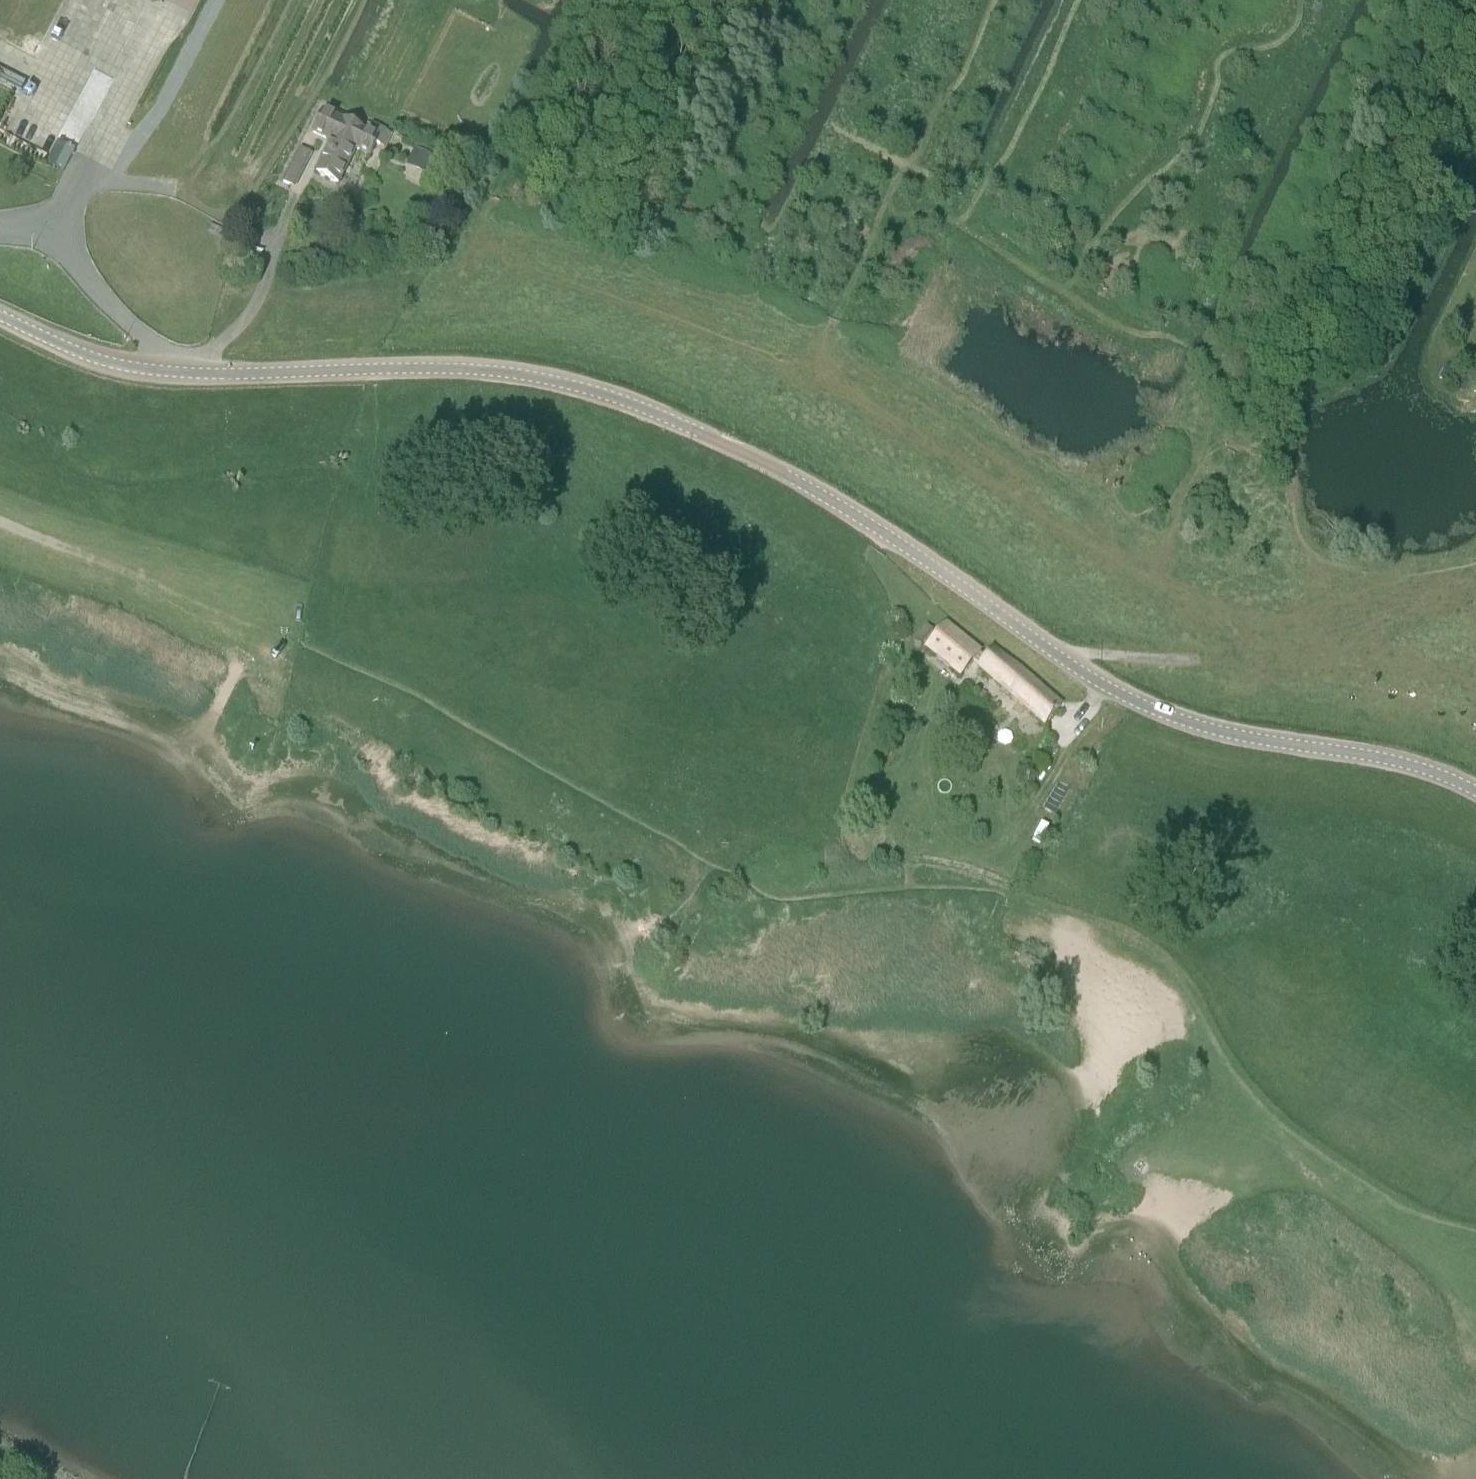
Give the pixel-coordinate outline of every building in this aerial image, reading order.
[(373,125),(369,135),(362,131),(361,134),(334,121),(336,119),(323,112),(312,134),(331,143),(316,173),(338,184),(355,149),(369,156),(375,143),(386,148),(392,135),(373,125)] [(57,141),(46,162),(54,166),(65,145),(57,141)] [(66,144),(55,164),(64,169),(74,149),(66,144)] [(311,153),(301,148),(294,162),(304,167),(311,153)] [(438,160),(422,152),(414,169),(430,177),(438,160)] [(993,652),(986,660),(979,655),(981,653),(947,624),(927,647),(960,676),(974,661),(980,667),(979,668),(1046,725),(1061,708),(1016,669),(993,652)]
